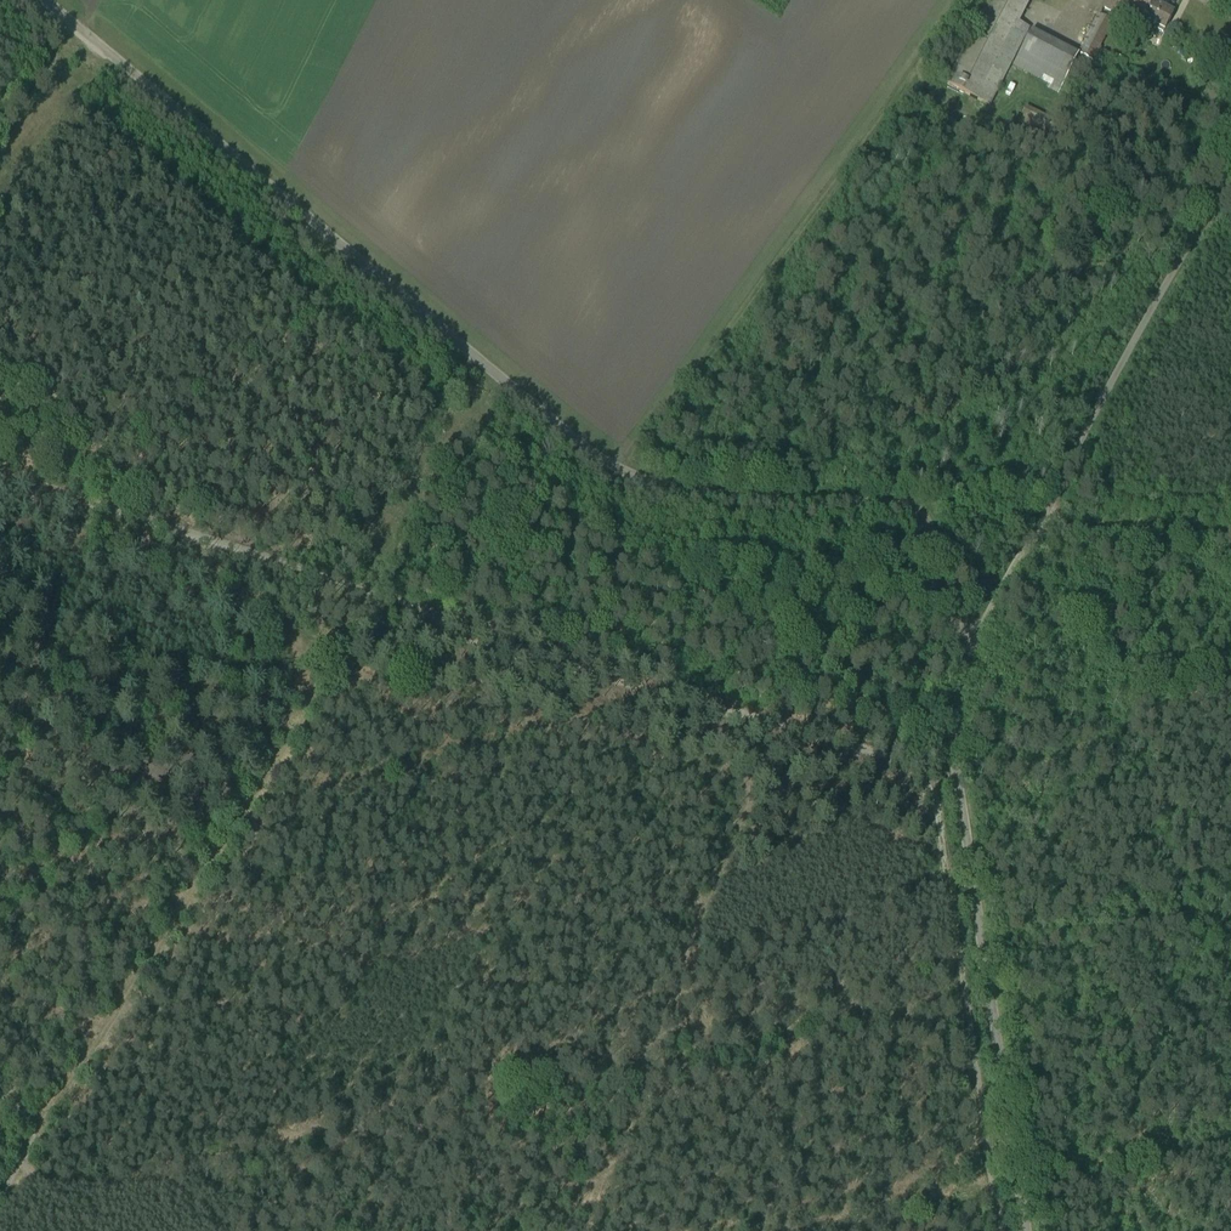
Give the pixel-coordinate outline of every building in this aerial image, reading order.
[(1030,0),(988,0),(973,29),(946,83),(990,105),(1029,27),(1019,21),(1030,0)] [(1104,6),(1150,31),(1153,23),(1164,29),(1174,11),(1154,1),(1154,0),(1107,0),(1104,6)] [(1078,53),(1079,54),(1092,61),(1113,21),(1098,13),(1078,53)] [(1079,54),(1078,53),(1031,29),(1011,67),(1060,91),(1079,54)]
